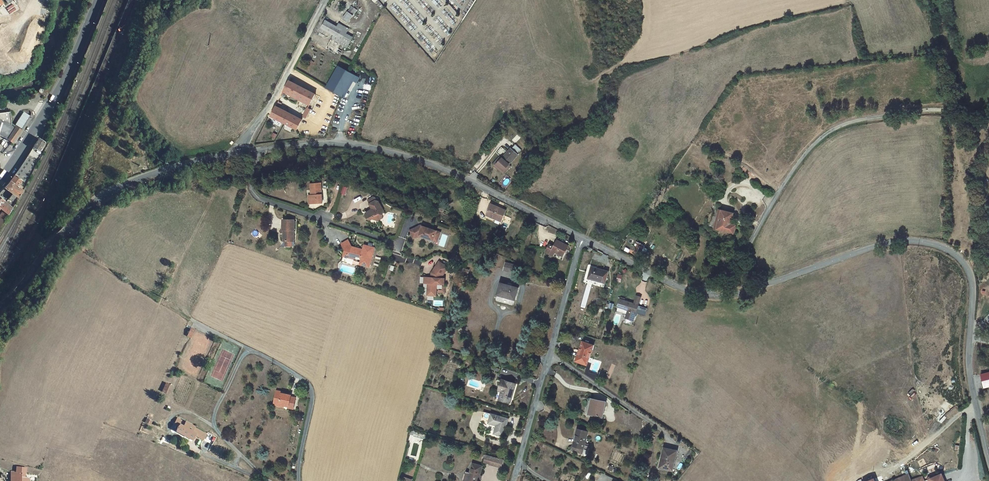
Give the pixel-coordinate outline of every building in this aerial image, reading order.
[(5,6),(4,4),(1,6),(0,7),(0,66),(7,62),(8,64),(11,62),(9,60),(25,49),(8,24),(14,20),(5,6)] [(348,12),(353,16),(357,10),(351,6),(348,12)] [(343,18),(349,22),(353,16),(348,12),(343,18)] [(344,26),(342,29),(337,26),(325,20),(321,28),(334,35),(343,40),(346,33),(349,29),(344,26)] [(346,33),(343,40),(341,44),(347,47),(353,37),(346,33)] [(341,44),(343,40),(334,35),(332,39),(341,44)] [(359,78),(339,66),(327,88),(342,96),(343,97),(352,80),(357,83),(359,78)] [(289,98),(290,95),(306,103),(310,105),(316,94),(307,89),(290,80),(282,95),(289,98)] [(308,108),(310,105),(306,103),(300,114),(299,114),(297,118),(302,121),(303,117),(306,118),(311,109),(308,108)] [(271,116),(292,127),(297,118),(276,107),(271,116)] [(16,127),(11,124),(10,112),(0,113),(0,136),(3,137),(5,138),(7,139),(12,143),(22,130),(16,127)] [(22,129),(29,115),(23,112),(15,125),(22,129)] [(297,118),(292,127),(297,130),(302,121),(297,118)] [(42,140),(39,138),(33,148),(39,152),(45,142),(42,140)] [(509,165),(521,151),(515,145),(511,149),(510,148),(501,158),(496,164),(504,171),(509,165)] [(43,154),(39,152),(33,148),(21,166),(15,175),(23,181),(27,184),(43,154)] [(504,171),(496,164),(501,158),(500,157),(493,164),(504,175),(511,167),(509,165),(504,171)] [(20,184),(23,181),(15,175),(10,182),(17,187),(20,184)] [(10,182),(3,189),(10,193),(11,195),(14,196),(18,199),(23,191),(17,187),(10,182)] [(310,184),(311,195),(312,204),(322,203),(321,183),(310,184)] [(0,192),(0,209),(3,211),(8,216),(13,208),(9,205),(5,202),(3,200),(10,193),(3,189),(0,192)] [(379,201),(376,200),(370,204),(372,208),(370,209),(370,211),(366,213),(365,215),(368,219),(371,220),(372,219),(374,218),(376,219),(380,217),(381,214),(383,213),(384,210),(379,201)] [(487,215),(501,222),(506,210),(503,209),(503,208),(501,207),(500,208),(498,207),(498,206),(495,205),(491,204),(487,215)] [(732,216),(726,215),(727,212),(719,210),(717,217),(719,218),(717,229),(733,234),(735,225),(730,224),(732,216)] [(501,222),(487,215),(485,218),(500,224),(501,222)] [(284,241),(286,241),(292,241),(294,241),(294,220),(283,220),(283,229),(281,230),(281,233),(284,233),(284,241)] [(435,237),(439,238),(441,232),(421,225),(410,231),(411,233),(414,239),(420,236),(433,241),(435,237)] [(360,264),(369,267),(374,248),(365,245),(363,249),(363,251),(359,250),(360,249),(352,247),(348,240),(341,244),(345,250),(344,254),(349,255),(348,258),(354,259),(355,257),(356,259),(359,260),(360,258),(361,260),(360,264)] [(550,245),(548,248),(546,252),(550,255),(553,256),(555,252),(563,256),(568,246),(558,240),(554,247),(550,245)] [(643,247),(637,245),(635,249),(634,252),(639,255),(643,247)] [(437,284),(444,285),(444,279),(442,279),(442,277),(448,268),(439,262),(435,268),(436,268),(433,273),(433,276),(434,277),(433,278),(432,278),(428,278),(427,284),(430,284),(429,288),(428,287),(427,295),(436,296),(437,284)] [(516,266),(506,263),(504,270),(514,273),(516,266)] [(608,271),(591,266),(588,279),(605,284),(608,271)] [(519,288),(501,283),(497,295),(515,300),(519,288)] [(633,303),(620,299),(618,307),(628,311),(626,318),(633,320),(636,313),(638,306),(633,304),(633,303)] [(580,351),(577,361),(587,365),(594,345),(582,341),(579,351),(580,351)] [(984,388),(988,387),(988,372),(981,374),(984,388)] [(502,380),(500,388),(506,390),(505,392),(504,392),(502,400),(510,402),(516,384),(502,380)] [(172,387),(166,384),(163,391),(169,394),(172,387)] [(282,393),(282,392),(277,391),(274,403),(285,405),(289,406),(289,408),(293,409),(296,398),(291,397),(291,395),(285,394),(282,393)] [(603,406),(604,402),(592,399),(590,404),(592,405),(590,414),(602,417),(605,406),(603,406)] [(503,437),(507,423),(502,421),(503,418),(484,412),(481,421),(496,426),(494,434),(503,437)] [(195,435),(203,440),(206,434),(194,428),(195,426),(186,422),(185,423),(178,419),(174,425),(178,427),(176,431),(181,435),(180,437),(185,439),(186,437),(192,440),(195,435)] [(588,432),(578,429),(575,439),(577,439),(575,447),(573,451),(582,454),(584,447),(585,445),(589,447),(590,447),(590,445),(585,444),(588,432)] [(427,435),(411,430),(410,434),(413,436),(413,437),(425,440),(427,435)] [(677,451),(664,448),(659,468),(672,471),(677,451)] [(503,460),(486,456),(485,462),(490,464),(490,465),(501,468),(503,460)] [(479,479),(480,475),(483,466),(472,463),(470,473),(466,472),(463,480),(479,480),(479,479)] [(28,478),(24,478),(25,473),(26,468),(16,467),(16,472),(11,471),(11,479),(11,480),(15,480),(29,480),(28,478)]
